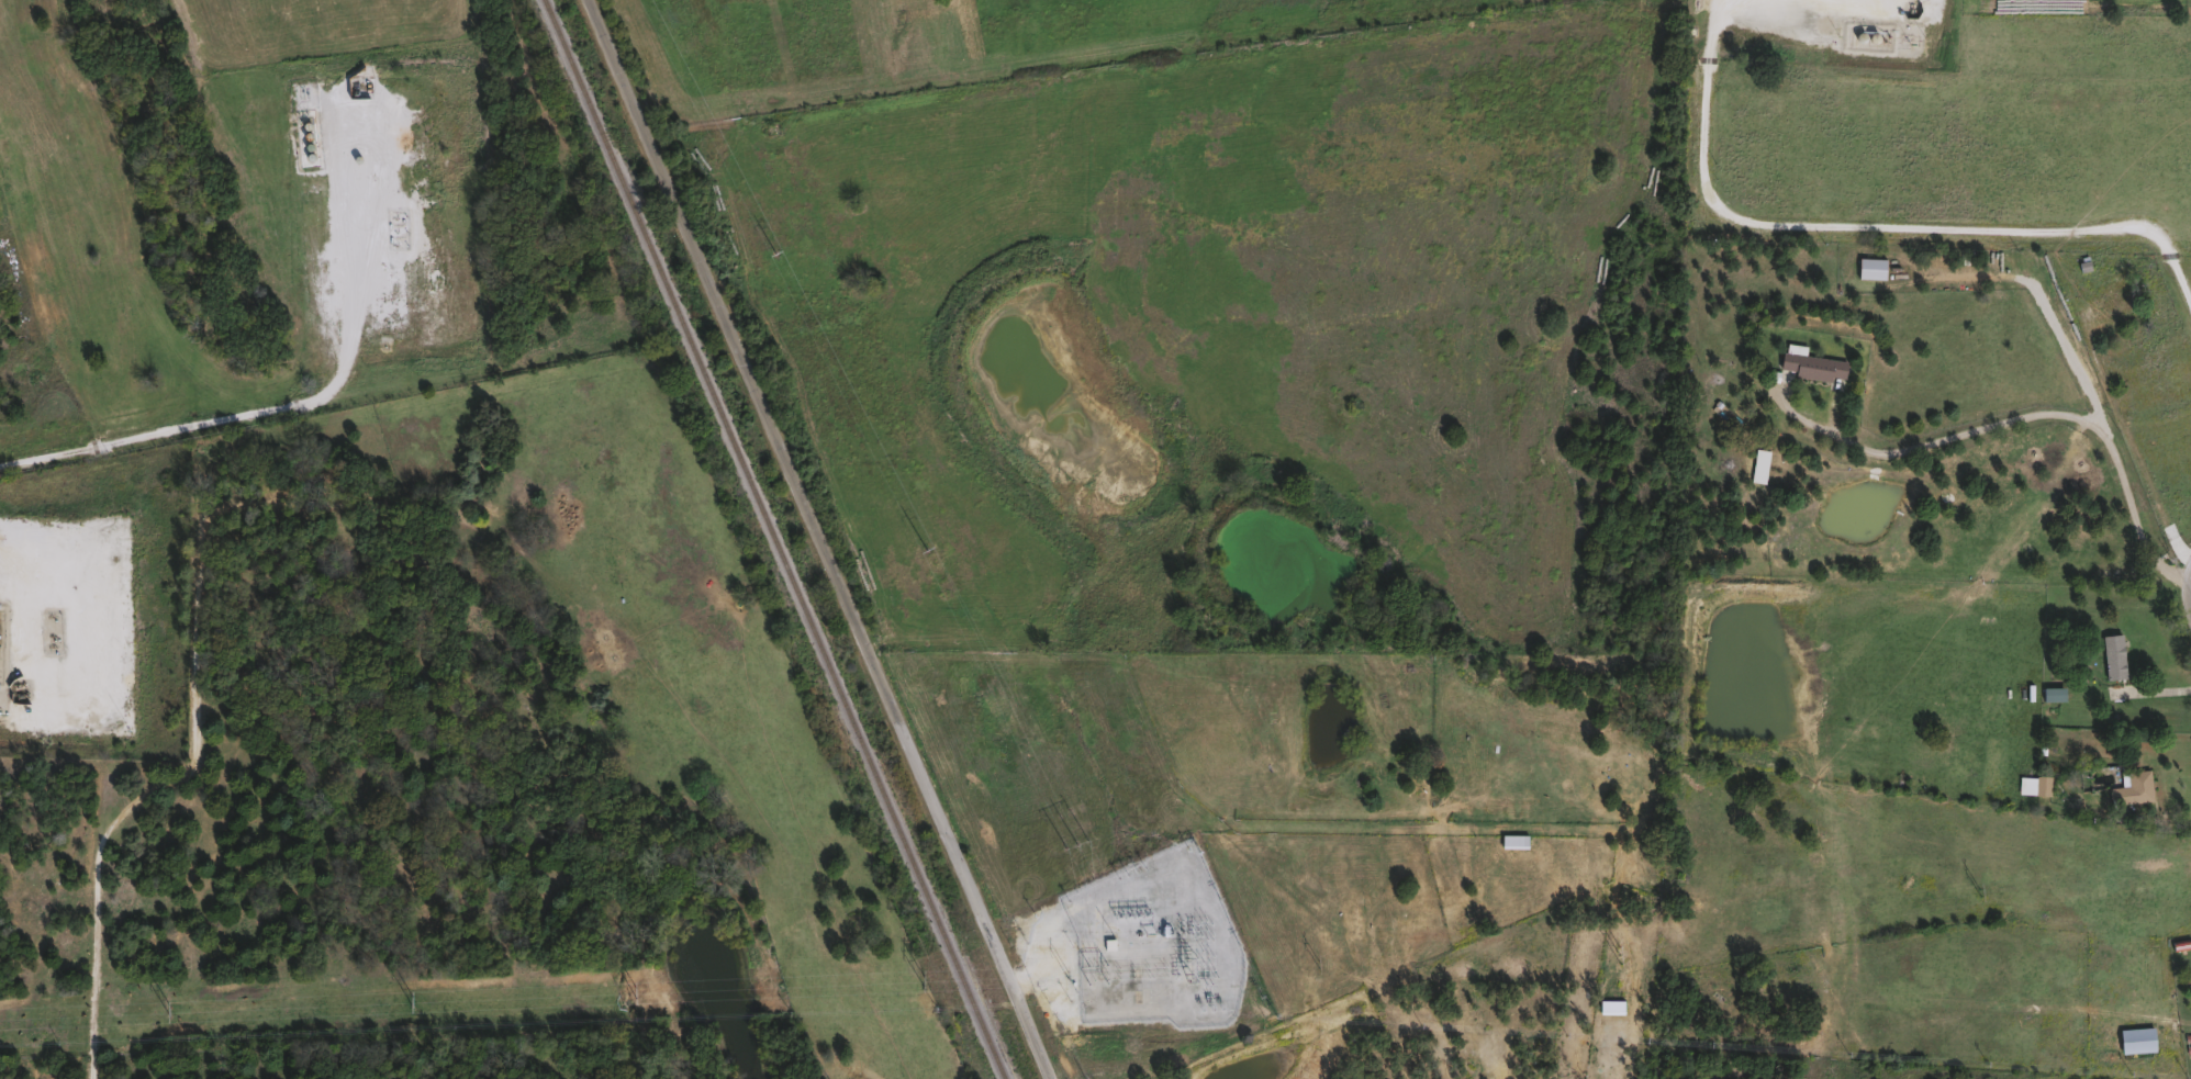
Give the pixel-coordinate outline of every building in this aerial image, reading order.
[(1882,258),(1882,279),(1856,279),(1856,258),(1882,258)] [(1842,384),(1776,373),(1780,351),(1845,362),(1842,384)] [(2124,678),(2104,679),(2101,636),(2121,634),(2124,678)] [(2061,687),(2061,700),(2042,700),(2041,688),(2061,687)] [(2151,801),(2109,805),(2106,787),(2126,786),(2125,772),(2148,769),(2151,801)] [(2048,794),(2017,794),(2017,777),(2048,777),(2048,794)] [(1528,848),(1500,848),(1500,833),(1528,833),(1528,848)] [(2153,1026),(2154,1050),(2120,1052),(2119,1027),(2153,1026)]
